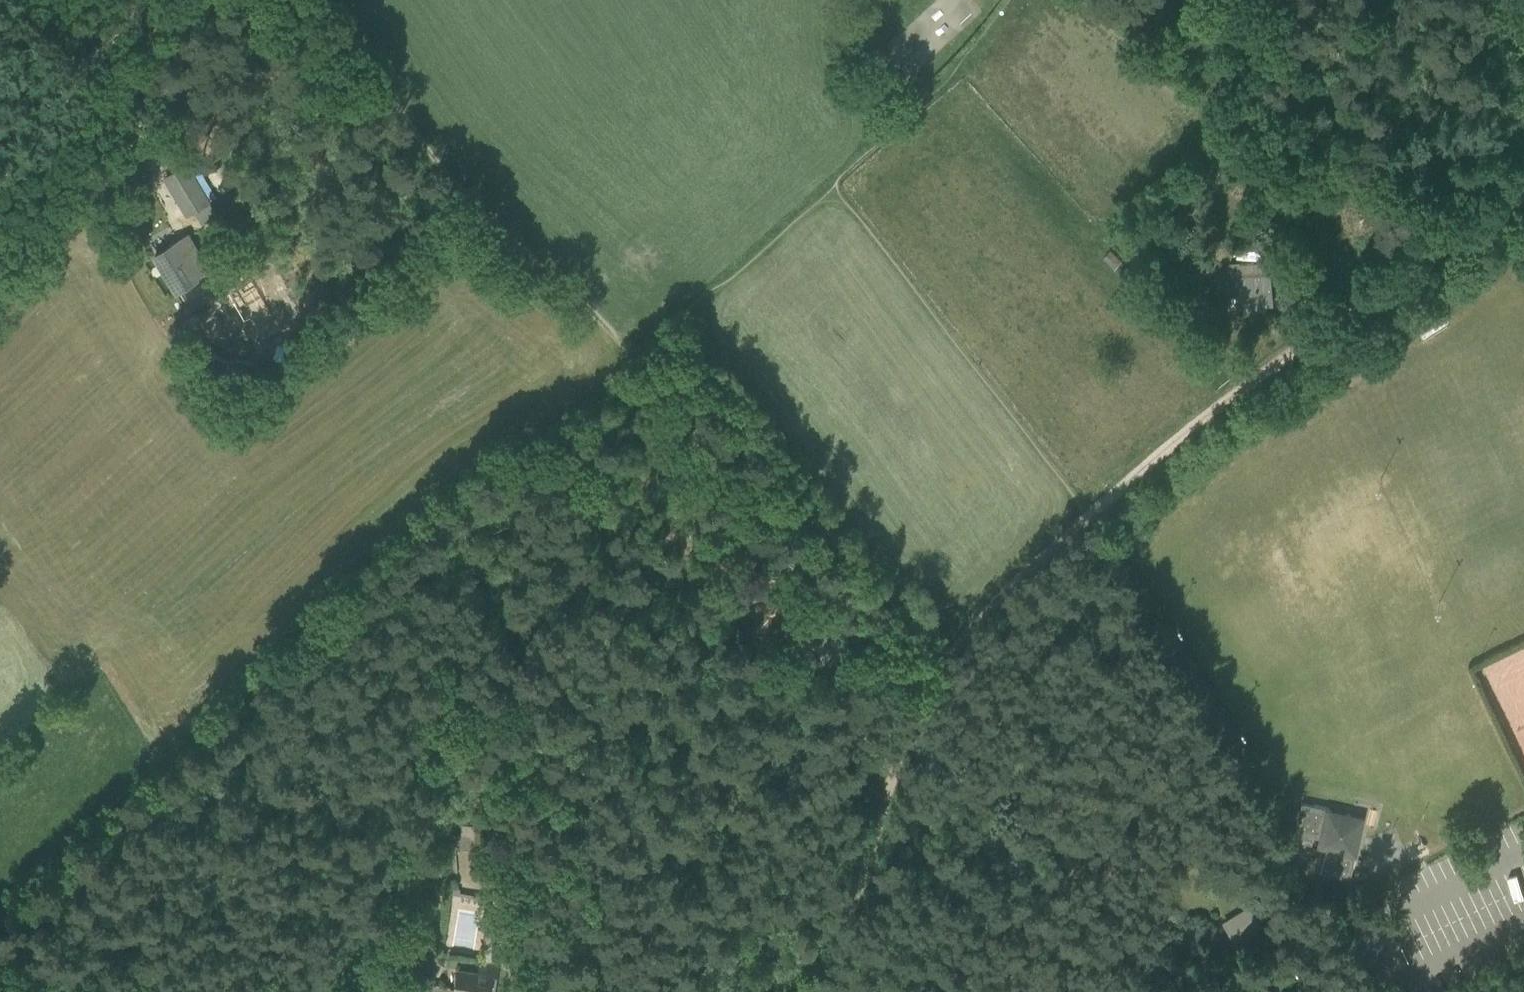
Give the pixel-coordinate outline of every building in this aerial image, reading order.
[(165,177),(186,213),(206,202),(184,166),(165,177)] [(1334,208),(1334,216),(1336,236),(1366,233),(1363,205),(1334,208)] [(154,255),(175,291),(208,271),(186,235),(154,255)] [(1112,249),(1105,257),(1115,268),(1123,261),(1112,249)] [(1240,278),(1241,287),(1243,307),(1272,304),(1270,275),(1240,278)] [(782,632),(798,660),(826,644),(810,616),(782,632)] [(751,618),(741,625),(747,634),(757,627),(751,618)] [(1356,829),(1349,818),(1350,817),(1350,816),(1350,815),(1349,814),(1348,814),(1347,813),(1346,814),(1345,815),(1329,812),(1330,809),(1301,803),(1294,832),(1297,833),(1295,841),(1311,844),(1312,836),(1323,839),(1326,844),(1320,873),(1349,879),(1356,850),(1353,849),(1357,834),(1358,834),(1359,833),(1360,832),(1360,831),(1359,830),(1359,829),(1358,829),(1357,829),(1356,829)] [(477,847),(475,823),(461,824),(462,835),(452,836),(453,849),(477,847)] [(1258,928),(1247,911),(1245,908),(1228,918),(1241,939),(1258,928)] [(450,957),(449,965),(457,966),(458,958),(450,957)] [(497,975),(456,968),(452,991),(494,991),(497,975)]
